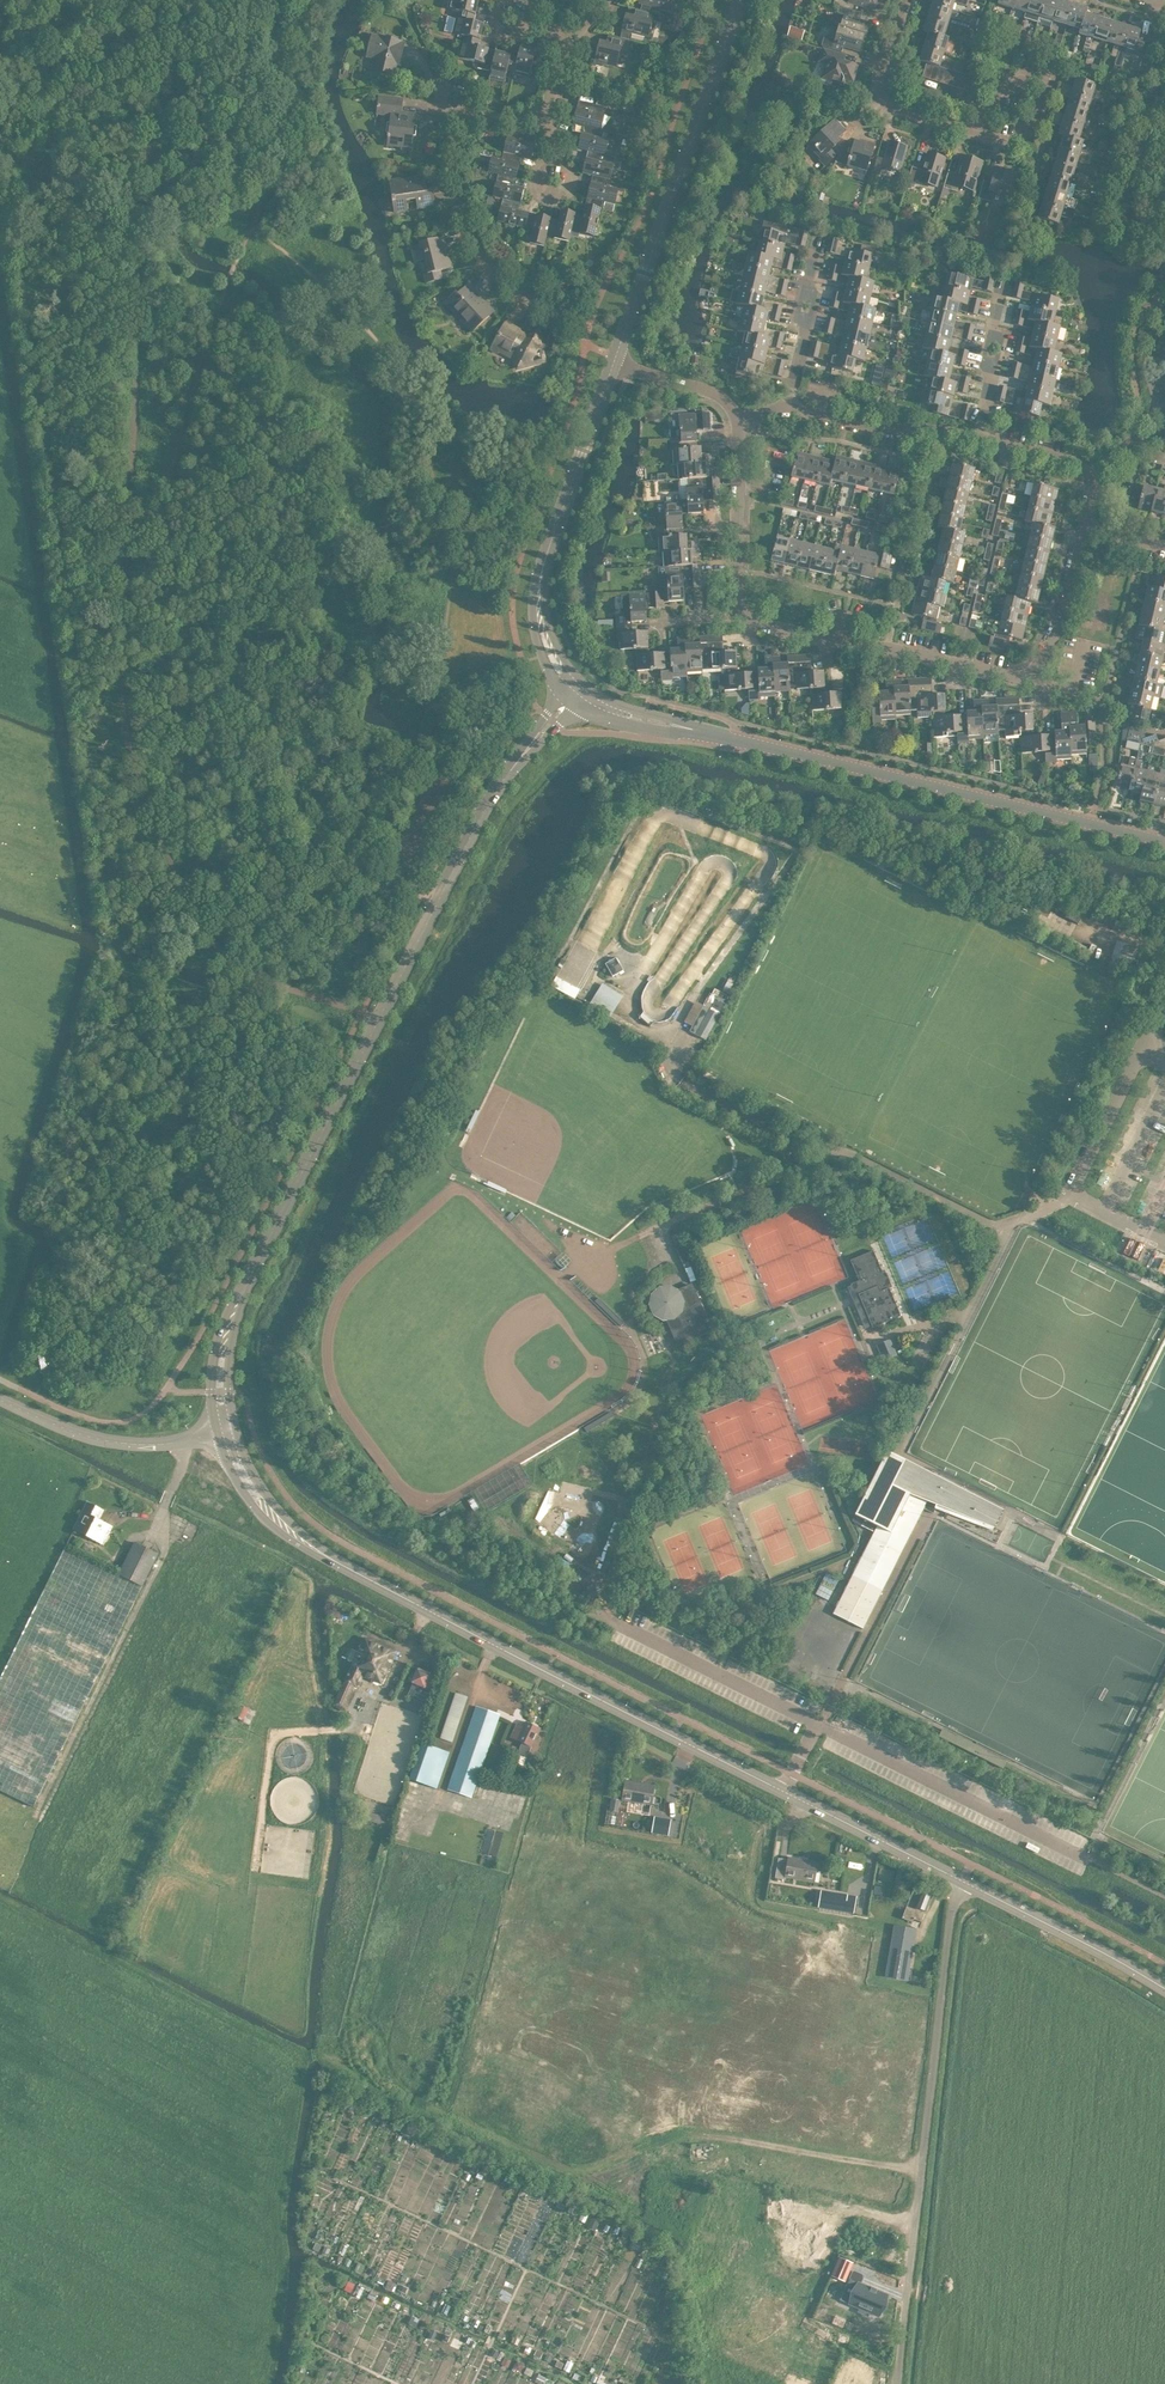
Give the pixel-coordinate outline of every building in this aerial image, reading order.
[(458,17),(472,21),(474,14),(477,0),(448,0),(446,7),(459,10),(458,17)] [(637,2),(641,3),(639,9),(650,12),(652,5),(661,7),(661,9),(668,11),(670,0),(638,0),(637,2)] [(837,5),(857,11),(859,6),(872,10),(875,0),(833,0),(832,4),(837,5)] [(950,10),(953,2),(964,5),(966,0),(931,0),(930,3),(950,10)] [(1024,11),(1027,0),(1012,0),(1010,7),(1024,11)] [(1024,11),(1037,16),(1042,0),(1027,0),(1024,11)] [(1037,16),(1051,20),(1057,0),(1056,0),(1042,0),(1037,16)] [(1065,24),(1072,0),(1066,0),(1065,3),(1057,0),(1051,20),(1065,24)] [(1065,24),(1078,28),(1079,28),(1084,11),(1085,9),(1077,6),(1079,0),(1072,0),(1065,24)] [(926,17),(958,27),(960,21),(948,18),(950,10),(930,3),(926,17)] [(837,26),(836,28),(842,29),(842,30),(858,35),(864,37),(869,22),(858,19),(860,12),(857,11),(837,5),(835,12),(842,14),(838,27),(837,26)] [(619,37),(627,39),(629,33),(635,34),(634,38),(635,38),(635,34),(647,37),(647,36),(651,36),(655,18),(656,18),(656,17),(648,15),(649,12),(635,8),(633,15),(625,13),(624,16),(623,16),(622,17),(621,19),(620,20),(620,21),(620,23),(619,24),(619,25),(619,27),(619,28),(619,29),(621,30),(619,37)] [(1082,47),(1088,49),(1090,42),(1092,36),(1098,18),(1097,18),(1098,14),(1090,11),(1090,12),(1084,11),(1079,28),(1078,28),(1077,33),(1086,35),(1082,47)] [(458,17),(455,17),(451,32),(464,35),(462,42),(477,45),(478,39),(479,39),(483,23),(472,21),(458,17)] [(958,27),(926,17),(922,31),(927,33),(927,32),(942,36),(944,29),(956,32),(958,27)] [(1106,40),(1112,22),(1098,18),(1092,36),(1106,40)] [(1110,56),(1116,58),(1126,23),(1125,26),(1112,22),(1106,40),(1106,42),(1114,44),(1110,56)] [(1126,23),(1116,58),(1121,59),(1125,48),(1133,50),(1132,53),(1139,55),(1143,42),(1137,40),(1139,31),(1132,28),(1134,25),(1126,23)] [(421,27),(423,32),(429,29),(426,24),(421,27)] [(786,35),(799,39),(802,32),(788,28),(786,35)] [(836,28),(836,29),(833,39),(823,35),(820,45),(840,51),(842,45),(858,50),(862,37),(864,38),(864,37),(858,35),(842,30),(842,29),(836,28)] [(914,37),(912,43),(942,52),(947,37),(942,36),(927,32),(927,33),(925,41),(914,37)] [(1002,38),(1009,40),(1011,34),(1004,32),(1002,38)] [(370,69),(392,74),(396,59),(399,59),(404,42),(370,33),(365,56),(373,58),(370,69)] [(1030,36),(1020,33),(1017,41),(1027,44),(1030,36)] [(594,61),(615,66),(618,49),(625,50),(628,40),(611,36),(610,43),(598,41),(594,61)] [(487,48),(477,45),(462,42),(460,42),(456,57),(484,63),(491,64),(494,50),(487,49),(487,48)] [(938,66),(942,52),(912,43),(911,49),(921,52),(919,60),(925,62),(932,64),(938,66)] [(516,56),(513,70),(512,73),(528,77),(531,63),(538,65),(542,50),(519,45),(516,56)] [(664,58),(667,50),(657,46),(654,54),(664,58)] [(823,67),(824,67),(823,69),(821,68),(818,80),(829,84),(831,79),(842,83),(843,77),(851,80),(856,65),(848,63),(847,64),(841,62),(843,55),(822,49),(818,60),(825,62),(824,64),(823,64),(823,67)] [(491,64),(487,78),(503,81),(506,68),(513,70),(516,56),(510,54),(510,53),(494,50),(491,64)] [(972,60),(974,55),(962,51),(961,56),(972,60)] [(921,76),(928,78),(932,64),(925,62),(921,76)] [(1089,69),(1097,71),(1099,64),(1091,62),(1089,69)] [(928,78),(933,80),(934,80),(939,66),(938,66),(932,64),(928,78)] [(939,66),(934,80),(941,82),(945,68),(939,66)] [(941,82),(948,84),(952,71),(945,68),(941,82)] [(948,84),(955,87),(959,73),(952,71),(948,84)] [(955,87),(962,89),(966,75),(959,73),(955,87)] [(1126,73),(1124,80),(1133,83),(1135,76),(1126,73)] [(962,89),(969,91),(973,77),(966,75),(962,89)] [(511,78),(507,76),(501,99),(506,100),(511,78)] [(775,80),(776,84),(780,85),(783,84),(784,81),(783,77),(780,76),(776,77),(775,80)] [(969,91),(976,93),(981,79),(973,77),(969,91)] [(1060,89),(1090,98),(1094,84),(1074,78),(1072,87),(1062,84),(1060,89)] [(1066,106),(1086,112),(1090,98),(1060,89),(1058,95),(1068,98),(1066,106)] [(389,115),(387,132),(385,145),(400,146),(399,148),(409,149),(414,113),(400,111),(401,97),(377,94),(375,113),(389,115)] [(575,107),(571,123),(582,125),(599,129),(603,114),(601,113),(603,106),(577,100),(575,107)] [(1052,117),(1081,126),(1086,112),(1066,106),(1063,114),(1053,111),(1052,117)] [(1077,139),(1081,126),(1052,117),(1050,123),(1060,126),(1057,134),(1062,136),(1062,135),(1082,141),(1077,139)] [(811,140),(815,145),(811,148),(825,163),(837,152),(833,147),(834,146),(835,145),(835,144),(834,143),(832,141),(835,137),(836,138),(844,131),(833,120),(811,140)] [(576,147),(587,150),(604,154),(608,138),(598,136),(599,129),(582,125),(581,130),(580,132),(576,147)] [(535,135),(519,131),(519,129),(506,132),(506,136),(502,151),(519,155),(530,158),(534,142),(535,135)] [(1062,135),(1062,136),(1058,149),(1089,158),(1091,152),(1079,149),(1082,141),(1062,135)] [(847,161),(846,165),(864,171),(872,144),(859,139),(858,142),(853,141),(851,145),(845,143),(833,162),(839,163),(841,159),(847,161)] [(872,170),(878,172),(880,166),(891,170),(891,169),(897,171),(905,146),(888,141),(882,159),(876,157),(872,170)] [(1054,162),(1073,169),(1076,161),(1087,164),(1089,158),(1058,149),(1054,162)] [(604,154),(587,150),(586,153),(585,157),(581,172),(591,174),(609,179),(614,156),(604,154)] [(501,154),(500,158),(490,155),(487,171),(497,173),(514,177),(518,162),(518,160),(519,155),(502,151),(501,154)] [(905,183),(912,186),(914,180),(918,181),(918,180),(935,185),(944,158),(925,152),(920,169),(910,166),(905,183)] [(947,169),(941,187),(953,191),(955,185),(972,190),(980,162),(959,155),(954,172),(947,169)] [(1049,176),(1081,186),(1083,180),(1071,176),(1073,169),(1054,162),(1049,176)] [(976,198),(989,202),(992,191),(994,192),(994,193),(999,194),(999,193),(1008,196),(1015,175),(1010,174),(1011,171),(995,166),(990,182),(982,180),(976,198)] [(491,196),(502,198),(519,202),(523,187),(513,184),(513,181),(514,177),(497,173),(496,177),(495,180),(491,196)] [(590,178),(589,181),(586,197),(614,203),(617,188),(607,185),(608,182),(609,179),(591,174),(590,178)] [(1049,176),(1045,190),(1069,197),(1072,190),(1079,192),(1081,186),(1049,176)] [(388,179),(392,211),(406,209),(405,202),(415,201),(416,208),(434,205),(432,190),(425,191),(423,178),(408,180),(408,177),(388,179)] [(1041,204),(1072,213),(1074,207),(1076,199),(1069,197),(1045,190),(1041,204)] [(578,229),(577,231),(593,235),(599,208),(612,211),(614,203),(586,197),(585,202),(584,203),(581,214),(577,213),(575,212),(571,228),(578,229)] [(496,220),(523,227),(524,227),(528,212),(517,209),(518,205),(519,202),(502,198),(501,202),(500,205),(496,220)] [(1037,218),(1056,224),(1059,216),(1071,219),(1072,213),(1041,204),(1037,218)] [(552,236),(568,240),(571,228),(575,212),(559,209),(557,219),(553,218),(550,217),(546,234),(549,235),(552,236)] [(543,245),(546,234),(550,217),(535,213),(531,213),(528,212),(524,227),(523,227),(523,229),(530,231),(528,241),(543,245)] [(757,240),(783,246),(784,241),(804,246),(807,230),(762,220),(757,240)] [(423,242),(412,245),(415,260),(426,257),(429,270),(423,272),(425,281),(445,276),(445,275),(440,277),(439,269),(450,266),(442,235),(422,240),(423,242)] [(843,261),(868,267),(872,253),(835,244),(837,238),(828,236),(824,251),(844,255),(843,261)] [(747,250),(747,251),(791,262),(793,254),(782,251),(783,246),(757,240),(754,252),(747,250)] [(747,251),(744,264),(769,270),(770,264),(789,269),(791,262),(747,251)] [(544,274),(544,273),(547,263),(539,261),(536,273),(544,274)] [(828,271),(873,282),(873,281),(865,279),(868,267),(843,261),(841,266),(830,263),(828,271)] [(744,264),(740,276),(785,287),(787,280),(767,275),(769,270),(744,264)] [(844,288),(870,295),(873,282),(828,271),(826,278),(845,283),(844,288)] [(943,285),(969,291),(970,286),(989,291),(993,276),(984,274),(983,281),(947,272),(943,285)] [(740,276),(737,289),(762,295),(764,290),(783,295),(785,287),(740,276)] [(1022,283),(1014,281),(1010,296),(1029,301),(1028,306),(1054,312),(1057,299),(1021,290),(1022,283)] [(442,302),(470,331),(492,311),(492,310),(491,311),(478,296),(467,283),(456,293),(454,291),(442,302)] [(932,296),(977,307),(979,299),(968,296),(969,291),(943,285),(940,297),(933,295),(932,296)] [(829,298),(874,309),(867,307),(870,295),(844,288),(843,294),(831,291),(829,298)] [(737,289),(734,302),(779,313),(780,305),(761,301),(762,295),(737,289)] [(929,309),(955,315),(956,310),(975,314),(977,307),(932,296),(929,309)] [(845,316),(871,322),(874,309),(829,298),(827,306),(846,311),(845,316)] [(742,304),(739,317),(765,323),(766,318),(777,320),(779,313),(734,302),(734,303),(742,304)] [(1016,308),(1014,316),(1059,327),(1059,326),(1051,324),(1054,312),(1028,306),(1027,311),(1016,308)] [(926,322),(970,333),(972,325),(953,320),(955,315),(929,309),(926,322)] [(901,315),(898,326),(906,328),(909,317),(901,315)] [(823,324),(868,335),(871,322),(845,316),(844,321),(825,316),(823,324)] [(1031,328),(1030,333),(1056,339),(1059,327),(1014,316),(1012,323),(1031,328)] [(739,317),(736,330),(781,340),(783,332),(763,328),(765,323),(739,317)] [(489,349),(495,353),(499,352),(511,359),(514,370),(544,361),(538,342),(537,342),(534,333),(521,337),(518,335),(517,334),(514,332),(516,328),(504,322),(489,349)] [(923,334),(948,341),(950,336),(968,340),(970,333),(926,322),(923,334)] [(839,342),(865,348),(868,335),(823,324),(821,332),(840,337),(839,342)] [(743,332),(740,344),(766,350),(767,345),(779,348),(781,340),(736,330),(743,332)] [(1017,335),(1015,343),(1060,354),(1061,353),(1053,351),(1056,339),(1030,333),(1029,338),(1017,335)] [(920,347),(964,358),(966,350),(947,346),(948,341),(923,334),(920,347)] [(809,348),(862,361),(865,348),(839,342),(838,347),(811,340),(809,348)] [(1032,355),(1031,361),(1057,367),(1060,354),(1015,343),(1013,351),(1032,355)] [(740,344),(737,357),(782,368),(783,360),(765,355),(766,350),(740,344)] [(925,362),(950,368),(952,363),(962,366),(964,358),(920,347),(920,348),(928,350),(925,362)] [(862,361),(809,348),(808,355),(827,360),(826,365),(851,371),(854,359),(862,361)] [(782,368),(737,357),(734,370),(760,376),(761,371),(780,375),(782,368)] [(1011,361),(1009,368),(1054,379),(1057,367),(1031,361),(1030,366),(1011,361)] [(922,375),(966,386),(968,378),(949,373),(950,368),(925,362),(922,375)] [(871,383),(879,385),(883,366),(875,364),(871,383)] [(884,366),(881,377),(893,380),(895,369),(884,366)] [(1026,380),(1025,386),(1051,392),(1054,379),(1009,368),(1007,376),(1026,380)] [(921,388),(926,389),(952,395),(953,390),(964,393),(966,386),(922,375),(921,375),(929,377),(928,382),(922,380),(921,388)] [(997,385),(995,392),(1048,405),(1051,392),(1025,386),(1024,391),(997,385)] [(958,418),(966,420),(970,405),(950,400),(952,395),(926,389),(923,402),(959,411),(958,418)] [(1048,405),(995,392),(994,400),(1013,405),(1011,410),(1037,416),(1040,404),(1048,406),(1048,405)] [(677,437),(678,447),(682,447),(681,441),(695,440),(695,441),(696,441),(695,425),(702,424),(702,428),(710,428),(709,411),(701,412),(694,413),(694,412),(678,413),(679,426),(678,426),(679,430),(680,430),(680,436),(677,437)] [(1023,418),(1021,423),(1031,426),(1032,420),(1023,418)] [(669,437),(670,449),(672,449),(673,460),(673,463),(712,461),(712,458),(712,453),(704,454),(704,455),(700,455),(699,446),(699,440),(696,441),(695,441),(695,440),(681,441),(682,447),(678,447),(677,437),(669,437)] [(1147,460),(1160,463),(1161,460),(1164,458),(1164,455),(1164,451),(1150,448),(1147,460)] [(790,475),(802,479),(808,454),(796,451),(790,475)] [(802,479),(815,482),(821,457),(808,454),(802,479)] [(829,479),(841,482),(847,457),(835,454),(829,479)] [(821,457),(815,482),(827,485),(833,460),(821,457)] [(841,482),(854,485),(860,460),(847,457),(841,482)] [(854,485),(866,488),(872,463),(860,460),(854,485)] [(719,482),(718,475),(711,475),(710,468),(712,468),(712,467),(711,468),(711,465),(712,465),(712,461),(673,463),(673,464),(677,463),(678,478),(700,477),(700,484),(711,483),(719,482)] [(973,468),(951,462),(948,475),(970,480),(973,468)] [(866,488),(879,491),(885,466),(872,463),(866,488)] [(885,466),(879,491),(892,494),(898,469),(885,466)] [(945,487),(967,493),(970,480),(948,475),(945,487)] [(719,482),(711,483),(700,484),(700,477),(678,478),(687,478),(688,484),(686,484),(686,498),(685,498),(685,499),(686,499),(687,512),(703,511),(702,499),(720,498),(719,482)] [(1057,488),(1032,482),(1029,494),(1054,500),(1057,488)] [(1149,510),(1162,513),(1164,501),(1164,482),(1162,488),(1155,487),(1149,510)] [(1136,507),(1149,510),(1155,487),(1142,484),(1136,507)] [(942,500),(964,505),(967,493),(945,487),(942,500)] [(1054,500),(1029,494),(1026,507),(1051,513),(1054,500)] [(783,503),(792,505),(793,499),(784,497),(783,503)] [(664,500),(665,507),(665,513),(664,514),(665,517),(666,524),(663,524),(664,535),(682,534),(680,513),(687,512),(686,499),(685,499),(680,500),(680,499),(664,500)] [(939,512),(961,518),(964,505),(942,500),(939,512)] [(794,507),(803,509),(805,503),(796,501),(794,507)] [(820,513),(822,507),(813,505),(811,511),(820,513)] [(847,513),(848,507),(839,505),(838,511),(847,513)] [(781,513),(789,515),(791,509),(782,507),(781,513)] [(820,513),(828,515),(829,509),(822,507),(820,513)] [(1051,513),(1026,507),(1023,520),(1031,522),(1048,525),(1051,513)] [(797,517),(806,519),(807,513),(798,511),(797,517)] [(863,517),(872,519),(874,513),(864,511),(863,517)] [(891,519),(897,521),(899,512),(893,511),(891,519)] [(961,518),(939,512),(935,527),(941,528),(958,531),(961,518)] [(877,520),(886,522),(887,516),(879,514),(877,520)] [(831,525),(832,519),(823,517),(822,523),(831,525)] [(858,526),(859,519),(850,517),(848,524),(858,526)] [(858,526),(866,528),(867,521),(859,519),(858,526)] [(1048,525),(1031,522),(1028,534),(1051,540),(1054,527),(1048,525)] [(875,529),(884,531),(885,525),(876,523),(875,529)] [(655,525),(655,531),(656,536),(658,536),(659,551),(697,548),(697,540),(691,541),(691,542),(685,542),(685,534),(682,534),(664,535),(663,524),(655,525)] [(958,531),(941,528),(938,540),(961,546),(964,533),(958,531)] [(1013,532),(1004,530),(1003,537),(1011,539),(1013,532)] [(769,559),(782,562),(788,537),(776,534),(769,559)] [(1051,540),(1028,534),(1025,547),(1048,553),(1051,540)] [(782,562),(795,565),(801,540),(788,537),(782,562)] [(795,565),(807,568),(813,543),(801,540),(795,565)] [(961,546),(938,540),(935,552),(958,558),(961,546)] [(832,574),(840,543),(834,542),(833,548),(826,546),(820,571),(832,574)] [(807,568),(820,571),(826,546),(813,543),(807,568)] [(846,571),(852,546),(840,543),(832,574),(833,574),(834,568),(846,571)] [(859,574),(865,549),(852,546),(846,571),(859,574)] [(865,549),(859,574),(872,577),(875,565),(887,568),(892,550),(882,547),(881,553),(865,549)] [(1048,553),(1025,547),(1022,560),(1045,565),(1048,553)] [(663,551),(663,554),(664,565),(680,564),(681,571),(699,570),(698,562),(691,563),(690,556),(698,556),(697,548),(659,551),(663,551)] [(958,558),(935,552),(932,565),(955,570),(958,558)] [(1045,565),(1022,560),(1019,572),(1042,578),(1045,565)] [(662,600),(683,598),(682,587),(700,585),(699,570),(681,571),(680,564),(664,565),(659,566),(660,572),(654,573),(655,588),(661,588),(661,590),(662,590),(662,600)] [(955,570),(932,565),(929,577),(945,581),(952,583),(955,570)] [(1042,578),(1019,572),(1016,585),(1039,590),(1042,578)] [(929,577),(919,574),(916,587),(942,593),(945,581),(929,577)] [(1164,590),(1164,576),(1157,574),(1154,586),(1146,585),(1164,590)] [(1039,590),(1016,585),(1013,597),(1030,602),(1036,603),(1039,590)] [(1146,585),(1143,598),(1164,603),(1164,590),(1146,585)] [(965,594),(971,596),(973,588),(967,586),(965,594)] [(942,593),(916,587),(913,600),(939,606),(942,593)] [(662,590),(661,590),(653,591),(653,592),(644,592),(644,591),(628,592),(619,593),(620,613),(616,613),(616,625),(631,624),(631,620),(646,619),(645,606),(655,606),(663,606),(662,600),(662,590)] [(1030,602),(1013,597),(1004,595),(1001,608),(1027,614),(1030,602)] [(1163,616),(1164,617),(1164,603),(1143,598),(1140,611),(1163,616)] [(939,606),(913,600),(910,612),(923,615),(920,628),(938,632),(940,623),(934,622),(935,618),(936,618),(939,606)] [(1027,614),(1001,608),(998,621),(1024,628),(1027,614)] [(1137,624),(1160,629),(1163,616),(1140,611),(1137,624)] [(958,624),(964,625),(966,617),(960,615),(958,624)] [(1024,628),(998,621),(995,637),(989,635),(987,644),(1005,649),(1006,646),(1007,642),(1008,637),(1021,640),(1024,628)] [(647,645),(646,632),(646,630),(631,631),(631,624),(616,625),(617,633),(618,633),(619,647),(632,646),(632,647),(634,647),(635,646),(647,645)] [(1164,644),(1164,643),(1164,642),(1164,630),(1160,629),(1137,624),(1134,636),(1164,644)] [(706,634),(706,642),(722,641),(721,633),(706,634)] [(706,634),(702,634),(698,634),(699,642),(692,643),(691,635),(683,635),(686,675),(687,675),(686,670),(701,669),(700,653),(707,652),(706,642),(706,634)] [(683,635),(679,635),(675,636),(676,643),(677,643),(678,647),(669,648),(669,651),(670,670),(659,671),(660,679),(672,678),(671,676),(686,675),(683,635)] [(1134,636),(1133,637),(1141,639),(1138,651),(1164,657),(1164,654),(1163,653),(1162,652),(1164,644),(1134,636)] [(707,652),(700,653),(701,669),(701,666),(708,665),(708,667),(720,666),(720,667),(723,667),(723,666),(735,665),(734,650),(722,651),(721,641),(706,642),(707,652)] [(635,646),(634,647),(636,669),(648,668),(648,669),(652,669),(652,668),(659,668),(659,671),(670,670),(669,651),(647,652),(647,645),(635,646)] [(1138,651),(1135,664),(1158,669),(1160,663),(1161,663),(1163,663),(1164,662),(1164,661),(1164,658),(1164,657),(1138,651)] [(793,654),(794,662),(809,661),(809,653),(793,654)] [(771,656),(773,694),(774,694),(774,690),(788,689),(787,672),(794,672),(794,662),(793,654),(785,655),(786,663),(779,663),(779,655),(771,656)] [(758,690),(750,690),(747,690),(747,698),(759,698),(759,695),(773,694),(771,656),(763,656),(764,663),(765,663),(765,667),(756,668),(756,671),(757,670),(758,690)] [(787,672),(788,689),(789,689),(789,686),(795,685),(795,687),(808,686),(808,687),(810,687),(810,685),(818,685),(822,685),(821,670),(810,670),(809,661),(794,662),(794,672),(787,672)] [(1132,677),(1155,682),(1158,669),(1135,664),(1132,677)] [(723,666),(723,689),(737,688),(737,689),(747,688),(747,690),(750,690),(758,690),(757,670),(756,671),(735,672),(735,665),(723,666)] [(913,677),(913,685),(930,683),(929,676),(913,677)] [(894,713),(909,712),(908,696),(914,695),(913,685),(913,677),(906,677),(906,685),(900,685),(899,678),(891,678),(893,718),(894,718),(894,713)] [(1154,689),(1154,688),(1159,689),(1161,688),(1162,684),(1155,682),(1132,677),(1129,689),(1152,695),(1157,696),(1159,690),(1154,689)] [(879,718),(893,718),(891,678),(884,679),(884,686),(885,686),(885,690),(876,691),(877,696),(869,697),(871,721),(880,720),(879,718)] [(822,685),(818,685),(810,685),(810,687),(811,693),(810,693),(811,708),(826,707),(826,708),(830,708),(830,707),(840,707),(838,688),(841,688),(841,680),(831,681),(832,688),(833,691),(823,692),(822,685)] [(908,696),(909,712),(909,709),(916,709),(916,716),(930,716),(931,716),(930,710),(930,709),(943,708),(942,693),(930,693),(930,683),(913,685),(914,695),(908,696)] [(1126,702),(1149,708),(1152,695),(1129,689),(1126,702)] [(1017,695),(1003,696),(1002,696),(1002,704),(1017,703),(1017,695)] [(982,733),(983,733),(996,732),(995,715),(1003,714),(1002,704),(1002,696),(994,697),(994,704),(987,705),(987,697),(979,698),(982,737),(982,733)] [(956,741),(961,741),(967,740),(967,738),(982,737),(979,698),(971,698),(972,706),(973,706),(973,710),(964,711),(964,713),(966,732),(955,733),(956,741)] [(1123,715),(1129,717),(1146,721),(1149,708),(1126,702),(1123,715)] [(1018,729),(1031,728),(1030,712),(1018,713),(1017,703),(1002,704),(1003,714),(995,715),(996,732),(997,732),(997,729),(1003,729),(1003,736),(1019,735),(1018,729)] [(943,715),(943,708),(930,709),(930,710),(931,716),(930,716),(932,736),(939,736),(945,736),(945,733),(945,731),(948,731),(955,730),(955,733),(966,732),(964,713),(943,715)] [(1044,761),(1051,761),(1055,760),(1055,757),(1069,756),(1066,710),(1059,711),(1060,726),(1061,726),(1061,730),(1052,731),(1052,733),(1053,752),(1043,753),(1044,761)] [(1066,710),(1069,756),(1070,756),(1070,753),(1085,752),(1084,740),(1087,740),(1087,743),(1095,742),(1093,720),(1086,720),(1086,724),(1074,725),(1074,722),(1075,722),(1074,710),(1066,710)] [(1141,730),(1121,726),(1120,738),(1138,742),(1139,738),(1143,737),(1141,730)] [(1019,735),(1019,753),(1043,751),(1043,753),(1053,752),(1052,733),(1031,735),(1031,728),(1018,729),(1019,735)] [(1138,742),(1151,745),(1152,742),(1156,740),(1154,733),(1143,737),(1139,738),(1138,742)] [(1164,748),(1164,745),(1164,737),(1156,740),(1152,742),(1151,745),(1164,748)] [(1089,770),(1095,769),(1096,761),(1096,753),(1088,753),(1089,770)] [(1137,800),(1138,800),(1146,769),(1138,767),(1140,760),(1135,758),(1133,765),(1127,789),(1139,792),(1137,800)] [(1114,786),(1127,789),(1133,765),(1120,762),(1114,786)] [(1146,769),(1138,800),(1151,803),(1158,772),(1146,769)] [(1151,803),(1164,806),(1164,800),(1164,782),(1162,781),(1164,773),(1158,772),(1151,803)] [(1040,774),(1037,781),(1042,783),(1045,776),(1040,774)] [(614,956),(604,962),(611,975),(622,969),(614,956)] [(691,1025),(688,1029),(694,1032),(694,1033),(705,1039),(724,1003),(714,998),(709,1008),(702,1004),(691,1025)] [(850,1285),(857,1300),(859,1299),(871,1327),(899,1315),(888,1287),(891,1286),(883,1269),(880,1270),(872,1249),(849,1259),(858,1279),(849,1283),(850,1285)] [(655,1312),(662,1316),(665,1316),(677,1343),(710,1329),(690,1284),(674,1291),(669,1288),(660,1289),(653,1295),(651,1303),(655,1312)] [(879,1342),(875,1344),(882,1359),(886,1358),(895,1354),(888,1339),(879,1342)] [(848,1580),(832,1612),(862,1627),(878,1596),(915,1521),(916,1522),(916,1521),(914,1520),(915,1518),(917,1519),(917,1518),(917,1517),(923,1506),(932,1511),(931,1512),(932,1512),(934,1507),(991,1529),(992,1526),(993,1526),(993,1525),(993,1524),(1001,1508),(1002,1508),(952,1483),(953,1481),(935,1472),(934,1474),(933,1473),(932,1473),(932,1474),(929,1473),(930,1472),(929,1471),(891,1453),(886,1450),(881,1459),(854,1513),(851,1520),(860,1524),(873,1531),(848,1580)] [(73,1528),(102,1543),(110,1526),(96,1519),(101,1510),(86,1502),(73,1528)] [(133,1541),(117,1574),(141,1586),(151,1566),(153,1566),(154,1563),(153,1563),(158,1553),(133,1541)] [(357,1688),(355,1688),(361,1676),(380,1683),(395,1651),(363,1636),(343,1682),(341,1681),(331,1705),(345,1712),(357,1688)] [(423,1703),(428,1705),(433,1692),(430,1689),(436,1676),(435,1675),(417,1667),(411,1681),(412,1682),(406,1696),(423,1703)] [(439,1737),(451,1741),(466,1695),(455,1692),(439,1737)] [(819,1698),(824,1700),(827,1694),(822,1692),(819,1698)] [(447,1789),(470,1796),(498,1713),(476,1705),(447,1789)] [(528,1750),(530,1746),(539,1727),(531,1723),(524,1720),(522,1725),(516,1723),(510,1736),(521,1741),(518,1746),(518,1752),(524,1754),(528,1750)] [(408,1777),(435,1787),(447,1751),(420,1742),(408,1777)] [(621,1799),(650,1805),(654,1784),(624,1779),(621,1799)] [(608,1809),(615,1810),(616,1798),(609,1797),(608,1809)] [(361,1818),(389,1827),(392,1818),(364,1810),(361,1818)] [(669,1819),(653,1816),(651,1832),(667,1834),(669,1819)] [(494,1829),(487,1853),(495,1855),(502,1831),(494,1829)] [(783,1879),(783,1876),(813,1881),(816,1861),(787,1856),(787,1859),(777,1857),(774,1877),(783,1879)] [(873,1884),(872,1892),(879,1893),(880,1886),(873,1884)] [(901,1917),(911,1921),(912,1917),(920,1920),(924,1910),(925,1910),(931,1894),(913,1887),(901,1917)] [(816,1906),(852,1912),(855,1895),(824,1890),(819,1889),(819,1891),(818,1898),(816,1906)] [(883,1976),(906,1980),(915,1928),(893,1924),(883,1976)] [(341,2096),(337,2105),(344,2108),(347,2099),(341,2096)] [(364,2105),(360,2114),(366,2117),(370,2108),(364,2105)] [(375,2110),(372,2117),(379,2120),(382,2113),(382,2112),(376,2109),(375,2110)] [(403,2125),(400,2132),(408,2135),(411,2128),(403,2125)] [(471,2161),(467,2168),(473,2171),(477,2164),(471,2161)] [(514,2176),(511,2182),(516,2185),(519,2179),(514,2176)] [(557,2201),(555,2206),(562,2209),(564,2204),(557,2201)] [(570,2202),(567,2208),(574,2212),(577,2206),(570,2202)] [(592,2215),(588,2223),(594,2226),(598,2217),(592,2215)] [(633,2234),(630,2241),(638,2245),(641,2238),(633,2234)] [(839,2257),(832,2275),(842,2279),(849,2261),(839,2257)] [(356,2262),(353,2269),(359,2272),(362,2265),(356,2262)] [(848,2277),(843,2291),(852,2295),(848,2302),(859,2307),(857,2310),(866,2314),(868,2311),(877,2315),(886,2293),(876,2289),(876,2288),(875,2288),(874,2288),(871,2287),(871,2286),(870,2285),(869,2286),(860,2282),(848,2277)] [(347,2280),(344,2286),(351,2289),(353,2284),(347,2280)] [(400,2284),(397,2289),(404,2292),(406,2287),(400,2284)] [(844,2319),(842,2326),(849,2329),(852,2323),(844,2319)] [(423,2320),(420,2325),(426,2328),(429,2322),(423,2320)] [(845,2336),(839,2333),(836,2339),(843,2342),(845,2336)] [(297,2340),(294,2346),(300,2348),(302,2349),(305,2343),(302,2341),(297,2340)] [(492,2348),(490,2354),(495,2356),(498,2351),(492,2348)] [(536,2349),(533,2354),(540,2358),(542,2353),(536,2349)] [(504,2357),(501,2362),(507,2365),(510,2359),(504,2357)] [(516,2361),(513,2367),(519,2370),(523,2364),(516,2361)] [(525,2367),(523,2372),(530,2375),(532,2370),(525,2367)]
